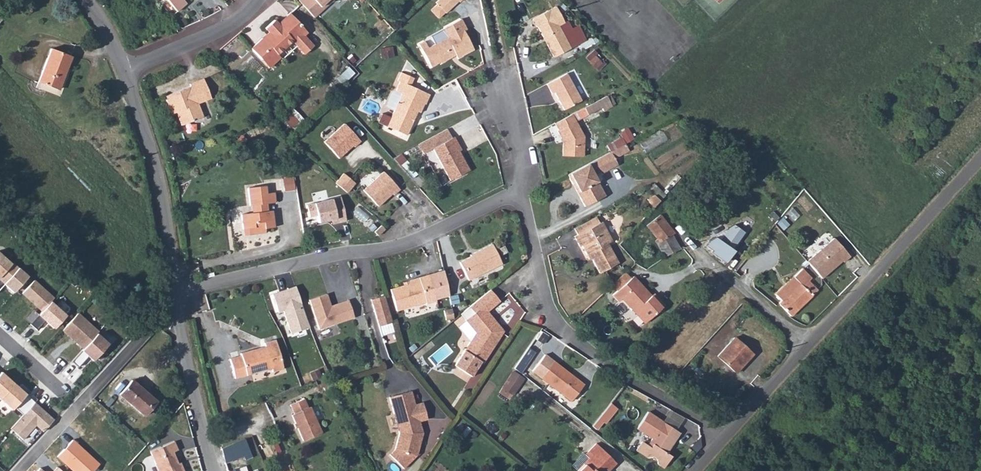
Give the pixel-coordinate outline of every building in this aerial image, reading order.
[(177,12),(186,4),(183,0),(167,0),(177,12)] [(298,1),(314,17),(333,0),(299,0),(298,1)] [(435,3),(437,4),(444,13),(445,13),(458,1),(459,2),(461,0),(438,0),(435,3)] [(444,13),(437,4),(430,10),(438,19),(444,13)] [(564,23),(555,7),(532,19),(536,27),(537,27),(543,38),(546,38),(548,43),(547,45),(553,57),(570,49),(558,26),(564,23)] [(264,57),(272,65),(280,57),(277,54),(292,40),(305,54),(314,46),(304,35),(307,32),(289,13),(278,24),(274,20),(265,28),(269,33),(267,34),(269,36),(264,40),(263,39),(251,49),(261,60),(264,57)] [(427,48),(424,41),(418,44),(430,67),(440,62),(440,63),(455,55),(457,58),(473,50),(463,31),(466,29),(460,19),(443,28),(448,37),(427,48)] [(581,51),(594,44),(591,38),(577,45),(581,51)] [(71,57),(51,49),(38,82),(57,90),(61,79),(62,80),(71,57)] [(602,63),(595,56),(590,62),(596,68),(602,63)] [(269,68),(272,65),(264,57),(261,60),(269,68)] [(396,91),(401,94),(386,127),(406,136),(417,112),(420,113),(424,104),(425,104),(429,95),(410,86),(413,78),(401,73),(397,81),(400,82),(396,91)] [(581,101),(566,74),(546,84),(552,94),(554,93),(564,110),(581,101)] [(189,84),(190,87),(164,96),(171,114),(176,112),(181,125),(202,117),(197,104),(210,99),(203,79),(189,84)] [(612,106),(606,96),(584,108),(587,115),(601,108),(603,111),(612,106)] [(583,157),(583,138),(571,115),(555,123),(558,130),(557,131),(563,142),(563,156),(583,157)] [(360,141),(344,124),(324,142),(338,159),(353,146),(354,147),(360,141)] [(426,152),(433,149),(450,181),(469,171),(459,152),(461,150),(454,137),(452,138),(447,129),(421,143),(426,152)] [(625,144),(617,148),(621,155),(629,151),(625,144)] [(174,145),(167,147),(169,157),(176,155),(174,145)] [(610,152),(594,161),(601,174),(617,165),(610,152)] [(401,155),(395,159),(399,166),(406,161),(401,155)] [(585,207),(605,196),(588,164),(568,175),(572,184),(575,183),(582,196),(580,197),(585,207)] [(383,172),(363,190),(378,207),(392,194),(393,195),(400,190),(383,172)] [(335,183),(347,193),(351,188),(355,183),(349,178),(344,173),(335,183)] [(266,193),(265,186),(247,188),(250,206),(253,205),(254,213),(241,214),(242,229),(254,228),(254,234),(265,233),(265,228),(274,227),(272,211),(267,211),(266,204),(275,203),(274,193),(266,193)] [(647,199),(652,209),(660,201),(654,195),(647,199)] [(339,197),(306,205),(309,219),(315,217),(317,224),(330,221),(331,225),(345,221),(339,197)] [(660,215),(646,226),(657,239),(655,241),(664,258),(681,248),(680,248),(672,235),(675,234),(660,215)] [(577,235),(574,237),(579,247),(582,245),(586,255),(589,253),(599,273),(618,263),(608,243),(612,241),(602,222),(599,223),(596,217),(574,229),(577,235)] [(712,250),(710,252),(725,263),(733,251),(732,250),(744,232),(731,223),(719,240),(713,236),(706,246),(712,250)] [(381,226),(374,232),(378,236),(385,230),(381,226)] [(835,238),(807,262),(822,279),(843,261),(844,263),(851,257),(835,238)] [(474,253),(475,255),(459,262),(468,281),(502,264),(492,244),(474,253)] [(11,264),(0,254),(0,276),(11,264)] [(11,264),(0,276),(0,288),(4,284),(12,292),(27,277),(12,263),(11,264)] [(776,295),(782,301),(779,304),(791,316),(818,290),(809,281),(812,278),(802,269),(776,295)] [(417,277),(418,280),(390,289),(396,311),(426,302),(426,304),(432,302),(432,300),(448,295),(440,271),(417,277)] [(617,291),(631,278),(625,272),(612,285),(617,291)] [(617,291),(613,295),(619,301),(622,299),(645,323),(664,306),(656,296),(653,299),(633,277),(631,278),(617,291)] [(41,311),(50,301),(53,298),(34,281),(22,293),(41,311)] [(307,326),(294,286),(271,294),(282,327),(286,326),(288,333),(307,326)] [(490,290),(469,307),(473,313),(465,320),(476,333),(454,365),(471,377),(481,362),(483,363),(503,332),(496,323),(494,324),(489,319),(491,317),(487,312),(500,302),(490,290)] [(331,309),(326,294),(309,300),(319,329),(354,318),(348,300),(334,305),(335,308),(331,309)] [(449,297),(451,305),(459,303),(457,295),(449,297)] [(384,296),(375,298),(377,303),(372,304),(378,326),(389,323),(392,322),(384,296)] [(41,311),(29,323),(36,330),(45,320),(53,327),(65,315),(50,301),(41,311)] [(82,349),(96,332),(76,315),(62,332),(82,349)] [(389,323),(378,326),(381,336),(392,333),(389,323)] [(82,349),(71,361),(78,366),(87,356),(93,361),(109,343),(96,332),(82,349)] [(753,355),(734,338),(717,356),(736,373),(753,355)] [(240,354),(241,356),(229,359),(235,379),(271,369),(272,372),(283,369),(275,340),(264,343),(266,349),(262,350),(261,348),(240,354)] [(584,385),(545,355),(532,372),(571,401),(584,385)] [(11,410),(26,394),(1,372),(0,373),(0,400),(11,410)] [(524,379),(513,372),(499,392),(510,399),(524,379)] [(156,402),(132,380),(119,395),(144,416),(156,402)] [(397,395),(389,397),(399,434),(394,450),(389,455),(403,469),(417,455),(422,433),(419,421),(427,419),(422,403),(414,405),(411,391),(403,393),(404,397),(398,398),(397,395)] [(308,408),(304,399),(290,405),(294,414),(291,415),(303,441),(321,433),(310,407),(308,408)] [(35,401),(10,428),(22,440),(36,425),(43,432),(55,419),(35,401)] [(617,409),(610,404),(604,411),(592,426),(596,430),(602,422),(605,424),(617,409)] [(649,436),(652,438),(648,446),(641,442),(636,450),(647,457),(653,457),(657,459),(658,464),(664,468),(672,456),(666,453),(679,433),(647,412),(637,429),(649,437),(649,436)] [(56,456),(72,470),(92,470),(98,464),(72,439),(56,456)] [(244,460),(252,457),(244,439),(221,449),(225,463),(243,456),(244,460)] [(174,442),(150,452),(158,470),(183,470),(182,467),(179,468),(173,452),(177,450),(174,442)] [(584,466),(579,470),(608,470),(616,464),(596,444),(584,455),(588,459),(583,464),(584,466)]
